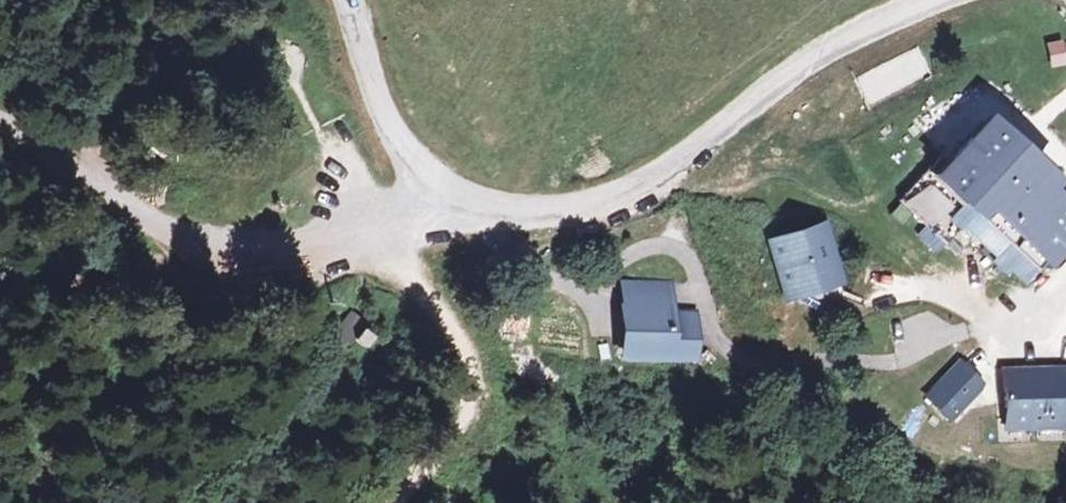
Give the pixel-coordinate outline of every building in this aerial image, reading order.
[(1062,43),(1047,45),(1050,68),(1065,67),(1062,43)] [(917,46),(853,79),(867,106),(931,74),(917,46)] [(884,199),(934,244),(945,231),(973,256),(988,239),(1023,270),(1065,222),(1065,220),(1025,183),(1032,176),(1040,168),(1019,149),(1014,155),(990,134),(964,111),(884,199)] [(1019,149),(996,128),(990,134),(1014,155),(1019,149)] [(829,221),(766,242),(784,304),(849,285),(829,221)] [(988,239),(973,256),(1008,287),(1023,270),(988,239)] [(685,359),(686,311),(660,310),(660,282),(625,281),(624,358),(685,359)] [(370,324),(351,311),(337,332),(356,343),(360,339),(367,328),(370,324)] [(360,339),(372,348),(379,336),(367,328),(360,339)] [(964,365),(934,397),(956,417),(986,385),(964,365)] [(1002,370),(1003,429),(1065,428),(1065,369),(1002,370)]
